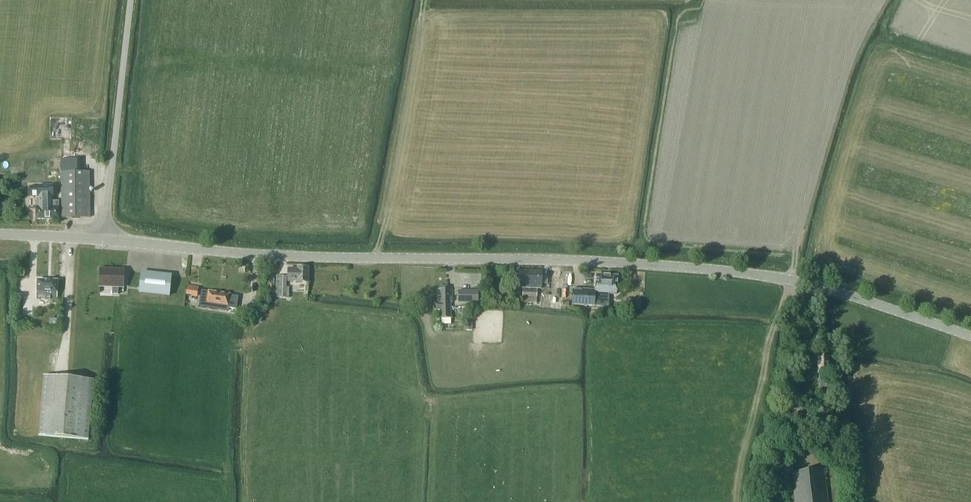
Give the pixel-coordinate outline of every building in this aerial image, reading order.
[(81,158),(61,159),(61,173),(62,218),(90,217),(89,172),(81,172),(81,158)] [(59,219),(59,201),(52,201),(52,197),(53,197),(53,185),(38,185),(38,186),(31,186),(31,197),(33,197),(33,196),(37,196),(37,197),(38,197),(38,201),(36,201),(36,219),(59,219)] [(297,282),(308,282),(309,267),(297,267),(297,269),(288,269),(288,281),(297,282)] [(100,286),(113,287),(113,294),(118,294),(118,287),(124,287),(124,269),(100,268),(100,286)] [(522,297),(530,297),(530,271),(519,271),(519,288),(523,288),(522,297)] [(530,271),(530,297),(537,297),(537,289),(541,289),(542,271),(530,271)] [(172,275),(141,272),(139,292),(169,296),(172,275)] [(572,304),(602,306),(603,293),(617,294),(618,276),(596,275),(595,290),(573,289),(572,304)] [(276,276),(276,295),(277,297),(277,300),(286,301),(286,297),(289,297),(289,287),(286,287),(287,276),(276,276)] [(58,281),(37,280),(37,299),(51,299),(51,297),(57,297),(58,281)] [(186,292),(198,294),(199,287),(187,285),(186,292)] [(450,318),(450,302),(452,302),(452,289),(448,289),(448,286),(440,286),(440,289),(438,289),(438,304),(436,304),(434,306),(434,309),(436,311),(440,310),(441,318),(450,318)] [(199,306),(228,311),(228,308),(235,309),(237,296),(230,294),(209,291),(208,291),(202,290),(199,306)] [(478,301),(479,290),(458,290),(458,301),(478,301)] [(24,316),(33,317),(33,310),(34,310),(35,296),(20,296),(19,304),(22,304),(22,310),(24,310),(24,316)] [(250,313),(258,306),(253,300),(245,307),(250,313)] [(59,326),(59,318),(50,318),(50,326),(59,326)] [(39,436),(88,440),(94,380),(44,376),(39,436)] [(795,501),(826,501),(823,470),(792,473),(795,501)]
